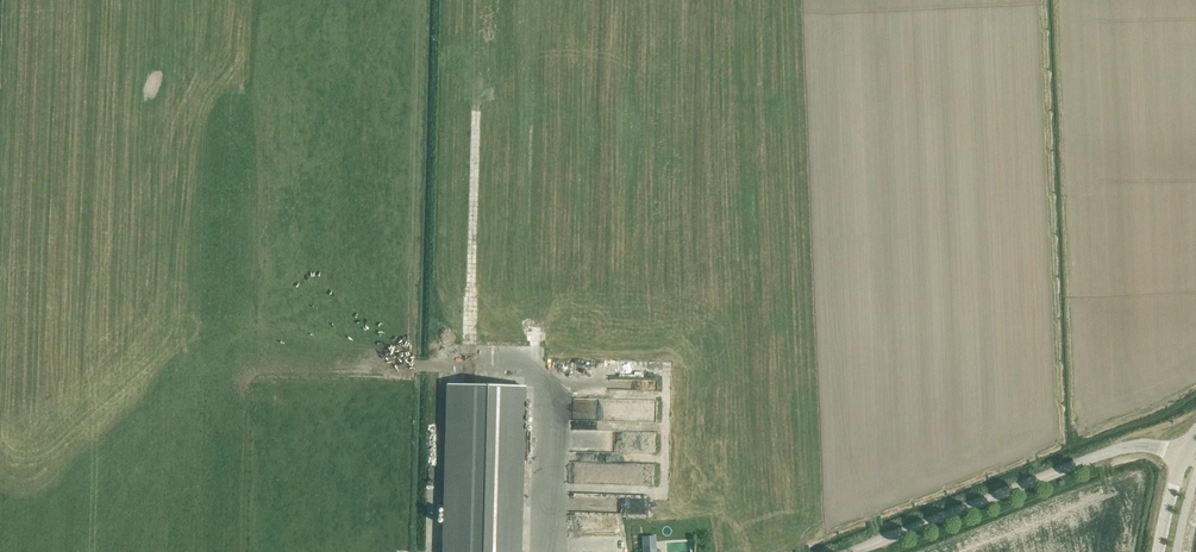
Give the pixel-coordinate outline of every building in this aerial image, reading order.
[(445,551),(520,551),(524,386),(449,384),(445,551)] [(643,546),(643,551),(656,551),(655,535),(642,536),(643,546)]
